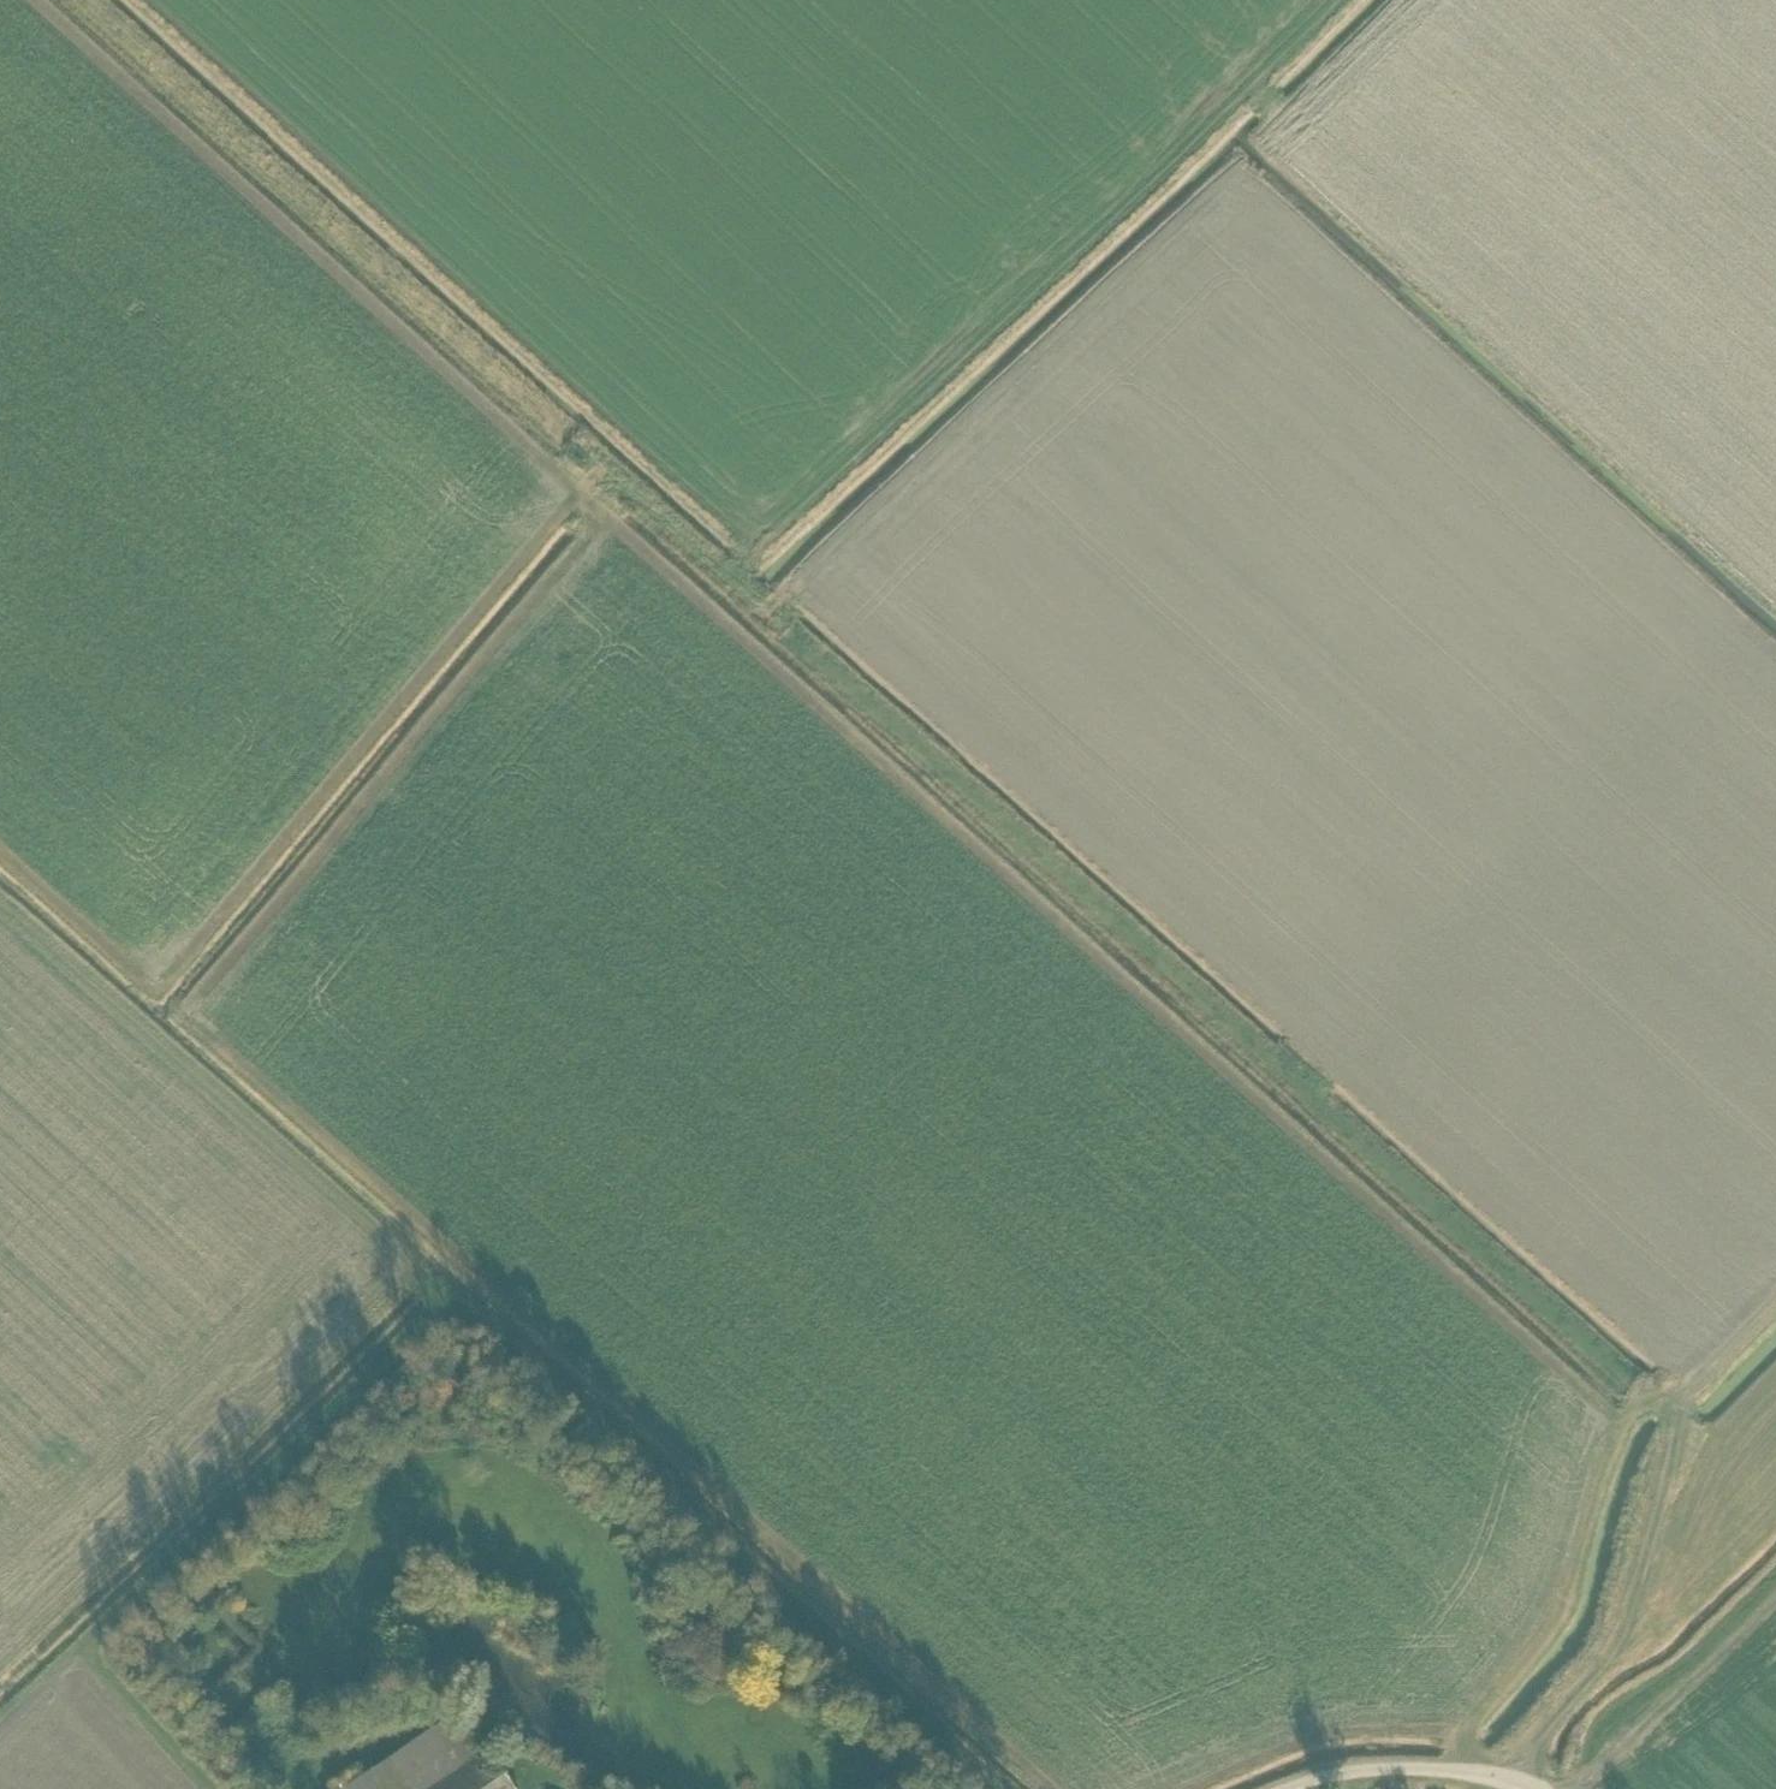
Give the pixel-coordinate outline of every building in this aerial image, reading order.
[(461,1711),(347,1788),(515,1788),(461,1711)]
